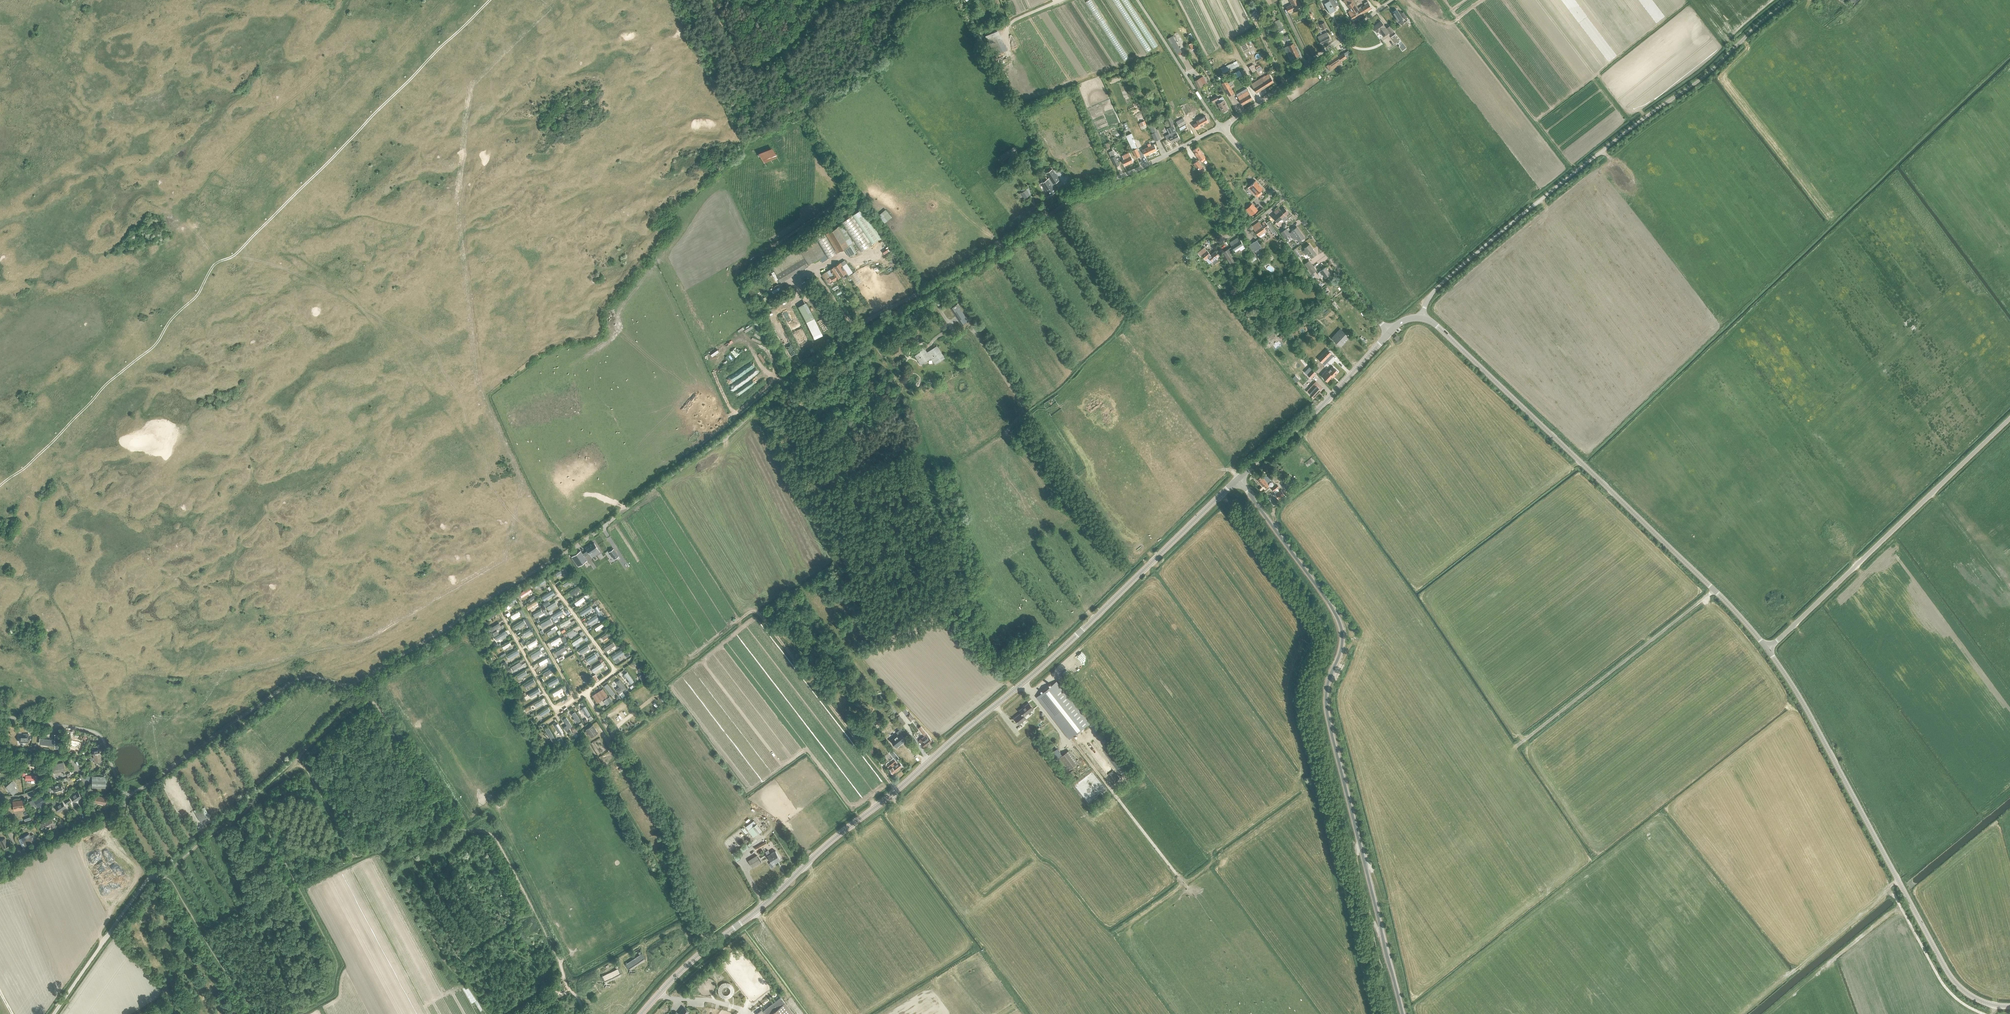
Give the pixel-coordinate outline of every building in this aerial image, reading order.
[(1289,12),(1301,6),(1298,0),(1292,0),(1290,1),(1291,4),(1286,7),(1289,12)] [(1329,0),(1324,3),(1330,12),(1332,11),(1335,9),(1334,7),(1339,4),(1337,0),(1329,0)] [(1359,7),(1354,0),(1345,0),(1344,1),(1348,4),(1351,10),(1348,12),(1353,20),(1362,14),(1359,7)] [(1363,5),(1359,7),(1362,14),(1371,8),(1372,8),(1368,0),(1365,2),(1366,5),(1363,6),(1363,5)] [(1404,22),(1402,19),(1397,10),(1393,12),(1398,21),(1401,24),(1404,22)] [(1276,21),(1273,22),(1276,29),(1282,27),(1278,20),(1276,21)] [(1386,28),(1384,26),(1385,26),(1381,21),(1373,27),(1377,32),(1379,30),(1383,36),(1388,32),(1389,34),(1393,31),(1389,26),(1386,28)] [(1317,36),(1321,44),(1331,39),(1327,32),(1317,36)] [(1401,40),(1395,33),(1391,37),(1396,44),(1401,40)] [(1172,35),(1167,38),(1177,54),(1182,51),(1172,35)] [(1401,41),(1398,43),(1400,45),(1399,46),(1402,51),(1406,48),(1401,41)] [(1284,47),(1290,60),(1299,56),(1293,43),(1288,46),(1284,47)] [(1329,64),(1326,65),(1330,71),(1338,65),(1336,62),(1340,59),(1341,61),(1351,55),(1348,50),(1344,53),(1343,52),(1338,56),(1337,54),(1331,58),(1332,60),(1328,63),(1329,64)] [(1251,83),(1256,92),(1274,81),(1269,74),(1267,75),(1266,74),(1251,83)] [(1195,82),(1199,89),(1203,86),(1200,79),(1195,82)] [(1226,81),(1222,83),(1229,95),(1233,93),(1226,81)] [(1248,90),(1238,96),(1240,100),(1242,104),(1252,98),(1250,94),(1248,90)] [(1221,101),(1217,103),(1222,112),(1228,109),(1226,106),(1227,105),(1222,96),(1219,98),(1221,101)] [(1136,117),(1139,122),(1146,119),(1143,114),(1136,117)] [(1193,124),(1196,129),(1209,122),(1205,115),(1196,120),(1197,122),(1193,124)] [(1165,120),(1165,121),(1167,120),(1170,126),(1173,125),(1174,128),(1176,127),(1175,124),(1174,124),(1171,117),(1166,119),(1167,119),(1165,120)] [(1176,121),(1179,127),(1186,123),(1183,117),(1176,121)] [(1166,137),(1168,141),(1171,140),(1172,142),(1180,138),(1177,133),(1176,130),(1169,133),(1170,135),(1166,137)] [(1126,135),(1132,149),(1137,147),(1134,143),(1136,142),(1131,133),(1126,135)] [(1148,145),(1149,147),(1142,150),(1145,155),(1157,150),(1154,144),(1151,145),(1151,144),(1148,145)] [(779,158),(771,146),(760,152),(767,165),(779,158)] [(1193,150),(1200,160),(1205,156),(1198,146),(1193,150)] [(1108,152),(1111,157),(1116,166),(1119,165),(1112,150),(1108,152)] [(1124,159),(1122,159),(1125,165),(1133,161),(1131,155),(1129,152),(1122,155),(1124,159)] [(1194,163),(1199,171),(1204,168),(1198,160),(1194,163)] [(1043,182),(1041,183),(1049,196),(1056,191),(1054,189),(1056,188),(1053,184),(1059,180),(1052,169),(1046,172),(1049,177),(1047,179),(1046,177),(1041,180),(1043,182)] [(1255,191),(1253,193),(1256,195),(1257,194),(1263,189),(1255,180),(1250,186),(1255,191)] [(1029,195),(1026,190),(1026,189),(1026,190),(1024,188),(1022,189),(1023,191),(1022,192),(1026,197),(1025,198),(1030,195),(1029,195)] [(1252,203),(1246,209),(1249,212),(1250,211),(1252,214),(1258,209),(1252,203)] [(1272,217),(1277,222),(1281,218),(1283,221),(1287,218),(1285,215),(1288,212),(1284,207),(1279,211),(1277,208),(1274,211),(1276,214),(1272,217)] [(886,209),(879,216),(885,222),(892,216),(886,209)] [(1259,222),(1252,226),(1259,235),(1260,238),(1265,234),(1263,231),(1268,227),(1273,233),(1276,230),(1270,221),(1266,223),(1265,221),(1262,223),(1263,224),(1262,225),(1259,222)] [(852,244),(853,243),(842,224),(826,233),(837,252),(844,248),(849,257),(857,252),(852,244)] [(1285,237),(1290,234),(1293,237),(1295,236),(1299,240),(1304,237),(1297,227),(1293,230),(1292,231),(1289,233),(1286,228),(1284,230),(1281,232),(1285,237)] [(815,235),(828,258),(836,253),(823,230),(815,235)] [(1232,246),(1223,252),(1231,266),(1235,263),(1229,253),(1234,250),(1239,247),(1240,249),(1241,250),(1245,248),(1243,244),(1238,237),(1230,242),(1232,246)] [(816,240),(800,249),(809,264),(825,254),(816,240)] [(1250,244),(1255,251),(1254,251),(1261,260),(1264,258),(1258,249),(1261,246),(1257,240),(1250,244)] [(1303,251),(1305,255),(1308,253),(1311,257),(1316,254),(1309,244),(1304,248),(1305,249),(1303,251)] [(1201,254),(1205,259),(1208,257),(1212,261),(1213,261),(1214,263),(1215,263),(1217,261),(1217,260),(1216,258),(1219,256),(1215,251),(1211,255),(1207,250),(1201,254)] [(840,262),(834,266),(841,276),(847,272),(848,275),(853,272),(845,260),(841,263),(840,262)] [(1304,264),(1308,268),(1313,265),(1312,265),(1311,263),(1309,260),(1304,264)] [(1313,265),(1308,268),(1311,273),(1316,270),(1313,265)] [(827,271),(825,273),(828,278),(830,276),(834,281),(841,276),(834,266),(832,268),(827,271)] [(1318,273),(1320,276),(1323,274),(1325,277),(1330,273),(1326,267),(1318,273)] [(957,304),(952,307),(963,324),(968,321),(957,304)] [(1341,329),(1332,338),(1341,346),(1344,343),(1349,337),(1344,332),(1344,331),(1341,329)] [(919,350),(921,352),(915,355),(921,364),(931,357),(934,361),(939,358),(940,359),(944,357),(937,346),(927,352),(923,347),(919,350)] [(1327,349),(1318,358),(1322,363),(1324,365),(1327,362),(1325,360),(1331,353),(1327,349)] [(1333,366),(1329,370),(1334,375),(1338,371),(1333,366)] [(1307,374),(1311,378),(1316,373),(1312,369),(1307,374)] [(1334,375),(1329,370),(1328,371),(1327,370),(1321,375),(1328,382),(1334,375)] [(1309,387),(1306,390),(1309,393),(1314,397),(1315,395),(1323,388),(1318,383),(1312,390),(1309,387)] [(1257,479),(1263,486),(1263,485),(1265,488),(1269,485),(1267,483),(1267,482),(1261,475),(1257,479)] [(1275,494),(1278,499),(1284,494),(1281,489),(1275,494)] [(587,550),(582,553),(584,556),(589,553),(592,557),(600,552),(594,543),(591,545),(590,544),(585,547),(587,550)] [(572,557),(578,566),(587,560),(584,556),(582,553),(580,551),(572,557)] [(544,577),(534,584),(536,588),(546,581),(544,577)] [(529,587),(519,594),(522,597),(532,591),(529,587)] [(578,587),(569,593),(571,595),(580,589),(578,587)] [(551,591),(541,597),(543,600),(550,596),(550,597),(552,596),(551,595),(553,594),(551,591)] [(583,596),(574,602),(576,605),(585,599),(584,599),(583,596)] [(513,597),(503,604),(505,608),(516,600),(513,597)] [(536,600),(526,606),(528,610),(538,604),(536,600)] [(496,610),(485,616),(487,619),(498,613),(496,610)] [(562,610),(552,616),(554,619),(555,618),(556,620),(558,618),(558,617),(564,613),(562,610)] [(518,611),(510,616),(511,619),(512,619),(513,620),(520,616),(519,615),(520,614),(518,611)] [(569,618),(559,624),(561,627),(564,625),(565,626),(567,625),(567,624),(571,622),(569,618)] [(498,622),(489,628),(491,631),(497,627),(498,629),(500,628),(499,627),(500,625),(498,622)] [(531,628),(522,634),(524,637),(533,631),(531,628)] [(610,631),(601,637),(603,640),(611,634),(611,633),(610,631)] [(581,636),(572,642),(574,646),(575,645),(576,647),(579,645),(578,643),(583,640),(581,636)] [(559,637),(550,642),(552,645),(561,640),(560,639),(561,639),(560,637),(559,637)] [(535,639),(527,644),(529,648),(537,643),(535,639)] [(613,642),(604,648),(606,651),(615,645),(613,642)] [(588,645),(579,651),(581,654),(590,648),(588,645)] [(564,646),(555,652),(557,655),(566,650),(564,646)] [(540,649),(530,655),(532,658),(542,653),(540,649)] [(612,656),(614,660),(625,653),(622,649),(612,656)] [(517,650),(507,655),(509,659),(519,653),(517,650)] [(595,654),(586,659),(588,662),(597,656),(595,654)] [(520,661),(511,667),(513,670),(519,666),(519,667),(521,666),(520,665),(522,664),(520,661)] [(602,662),(592,669),(594,671),(604,665),(602,662)] [(552,667),(543,673),(545,676),(554,671),(552,667)] [(525,670),(517,675),(519,678),(527,673),(525,670)] [(1070,738),(1070,739),(1070,738),(1089,723),(1056,681),(1037,697),(1070,738)] [(538,688),(530,693),(532,696),(536,694),(537,695),(539,693),(538,692),(540,691),(538,688)] [(561,688),(552,693),(554,696),(563,691),(561,688)] [(596,693),(592,696),(597,702),(601,700),(604,698),(607,696),(602,689),(599,691),(596,693)] [(543,699),(534,704),(536,707),(544,701),(543,699)] [(1024,716),(1033,709),(1029,703),(1019,710),(1021,712),(1014,718),(1019,724),(1026,718),(1024,716)] [(548,707),(539,713),(541,716),(550,710),(548,707)] [(906,715),(911,722),(915,718),(910,712),(906,715)] [(905,723),(898,714),(895,716),(901,725),(905,723)] [(586,728),(591,737),(598,732),(592,724),(586,728)] [(919,740),(925,746),(932,741),(927,734),(926,733),(921,726),(918,728),(924,735),(924,734),(925,735),(919,740)] [(898,734),(891,740),(897,747),(906,739),(905,738),(907,735),(901,728),(896,732),(898,734)] [(19,742),(29,742),(29,733),(23,733),(23,735),(19,735),(19,742)] [(55,741),(41,739),(40,743),(55,745),(55,748),(59,748),(58,734),(55,734),(55,741)] [(71,747),(80,749),(82,742),(72,740),(71,747)] [(869,751),(873,757),(877,753),(873,748),(869,751)] [(90,757),(91,760),(94,759),(95,762),(101,761),(100,753),(99,749),(95,750),(92,751),(93,752),(93,754),(94,757),(90,757)] [(896,760),(888,767),(890,769),(889,769),(893,773),(903,765),(897,759),(899,758),(892,749),(889,752),(896,760)] [(1060,757),(1057,759),(1067,772),(1070,770),(1078,763),(1069,750),(1060,757)] [(53,766),(54,773),(62,771),(66,770),(64,762),(56,764),(56,765),(53,766)] [(92,780),(92,786),(103,786),(103,776),(95,776),(95,780),(92,780)] [(13,786),(15,784),(12,781),(6,786),(8,788),(11,792),(12,794),(17,790),(15,788),(13,786)] [(61,783),(52,786),(54,791),(63,788),(61,783)] [(71,797),(74,802),(82,797),(78,792),(71,797)] [(34,799),(29,801),(31,807),(37,804),(38,807),(47,803),(43,795),(34,799)] [(55,807),(59,812),(66,807),(62,802),(55,807)] [(197,819),(206,814),(201,806),(193,810),(197,819)] [(41,821),(42,822),(39,824),(43,831),(51,827),(52,828),(56,826),(51,818),(46,820),(45,819),(41,821)] [(748,830),(753,836),(762,830),(757,823),(748,830)] [(21,838),(25,846),(34,841),(32,838),(35,837),(33,834),(31,835),(29,833),(21,838)] [(2,848),(8,845),(5,838),(0,841),(0,844),(2,848)] [(755,848),(756,850),(767,844),(766,841),(755,848)] [(769,863),(772,867),(775,866),(773,864),(781,859),(776,851),(770,854),(768,850),(765,851),(771,861),(769,863)] [(735,851),(732,854),(737,861),(740,858),(735,851)] [(748,860),(752,867),(761,862),(757,855),(748,860)] [(781,997),(763,1010),(762,1009),(756,1013),(794,1013),(781,997)]
